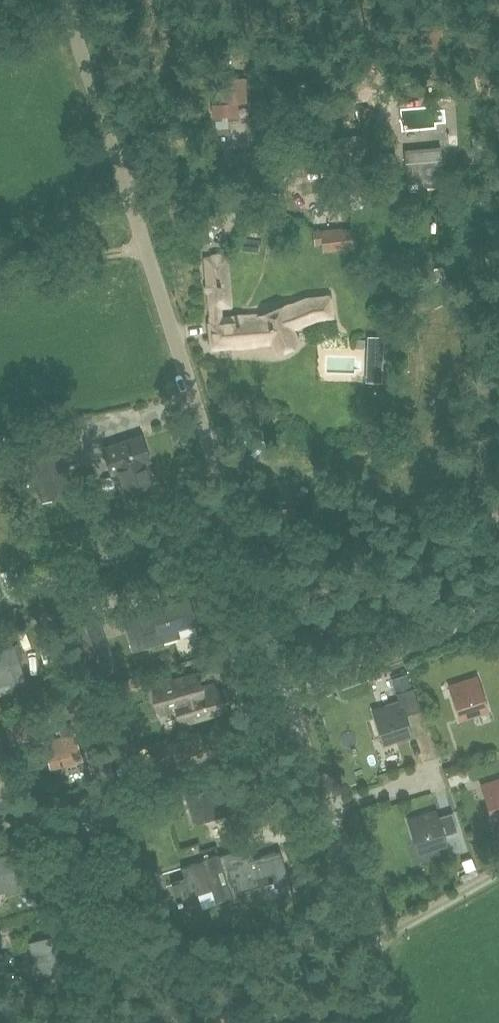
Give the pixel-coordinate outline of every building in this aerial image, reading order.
[(238,119),(236,101),(244,100),(242,77),(219,80),(221,104),(212,105),(213,117),(227,115),(228,120),(238,119)] [(371,177),(366,135),(326,139),(327,153),(354,150),(357,179),(371,177)] [(408,183),(443,179),(441,150),(405,153),(408,183)] [(397,177),(395,153),(377,154),(379,178),(397,177)] [(342,229),(341,226),(312,230),(313,242),(321,241),(322,249),(353,245),(351,228),(342,229)] [(226,255),(206,256),(211,320),(210,320),(212,347),(258,343),(258,342),(272,340),(276,350),(296,342),(291,328),(319,317),(331,315),(329,297),(306,300),(292,305),(288,306),(257,319),(256,316),(221,319),(220,307),(231,306),(226,255)] [(411,290),(437,282),(433,269),(407,276),(411,290)] [(368,350),(382,350),(382,340),(368,339),(368,350)] [(152,482),(144,461),(149,460),(140,435),(104,448),(112,471),(116,470),(124,492),(152,482)] [(195,623),(188,600),(121,620),(131,652),(180,637),(178,628),(195,623)] [(14,646),(0,650),(0,685),(11,682),(12,686),(24,682),(14,646)] [(200,687),(196,671),(150,685),(160,715),(176,710),(181,723),(219,711),(211,683),(200,687)] [(459,719),(487,710),(476,676),(448,685),(459,719)] [(412,687),(396,692),(398,699),(384,704),(385,706),(372,710),(383,744),(384,744),(383,740),(394,736),(395,740),(410,735),(403,713),(419,708),(412,687)] [(32,711),(3,720),(10,745),(39,736),(32,711)] [(73,734),(71,724),(58,727),(62,737),(43,742),(51,769),(82,760),(74,733),(73,734)] [(498,817),(498,780),(481,785),(492,819),(498,817)] [(213,794),(212,788),(184,797),(193,825),(234,812),(226,789),(213,794)] [(446,844),(443,835),(456,830),(450,812),(437,816),(435,810),(407,819),(418,853),(446,844)] [(279,850),(236,864),(232,851),(218,855),(217,854),(202,859),(203,861),(181,868),(185,881),(173,885),(180,909),(200,902),(197,894),(212,890),(216,900),(230,896),(233,904),(242,901),(238,892),(287,876),(279,850)] [(10,853),(0,855),(0,892),(4,890),(5,895),(20,891),(10,853)] [(34,977),(72,968),(70,960),(62,934),(32,942),(37,961),(30,963),(34,977)]
